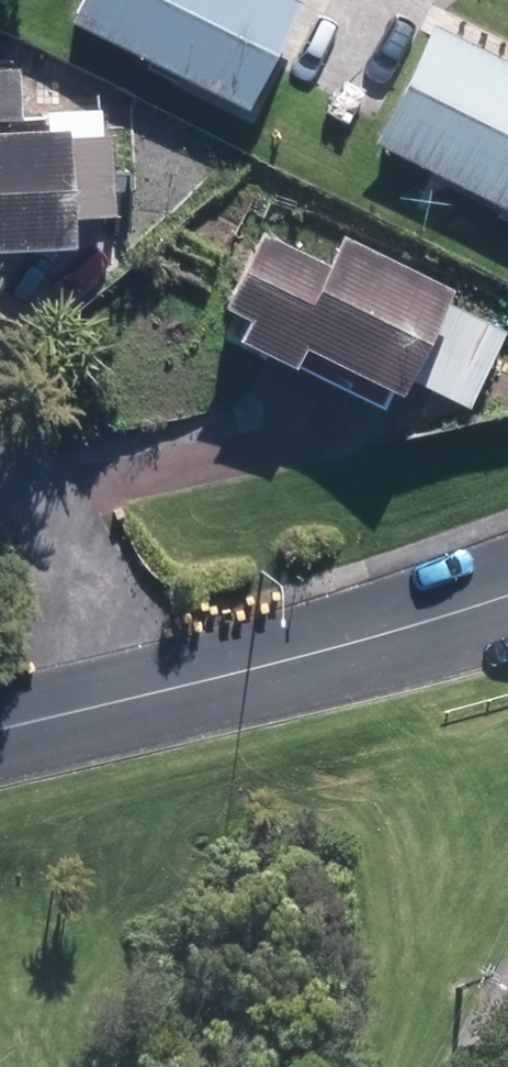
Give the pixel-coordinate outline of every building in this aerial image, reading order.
[(250,100),(299,0),(78,0),(72,12),(250,100)] [(437,17),(377,136),(507,202),(507,53),(437,17)] [(22,112),(20,59),(0,59),(0,113),(22,112)] [(78,238),(77,211),(106,210),(104,128),(0,133),(0,241),(78,238)] [(245,332),(299,359),(310,338),(395,382),(402,385),(408,374),(470,406),(507,335),(507,331),(448,300),(454,287),(350,230),(331,267),(265,232),(231,298),(252,310),(257,311),(245,332)]
